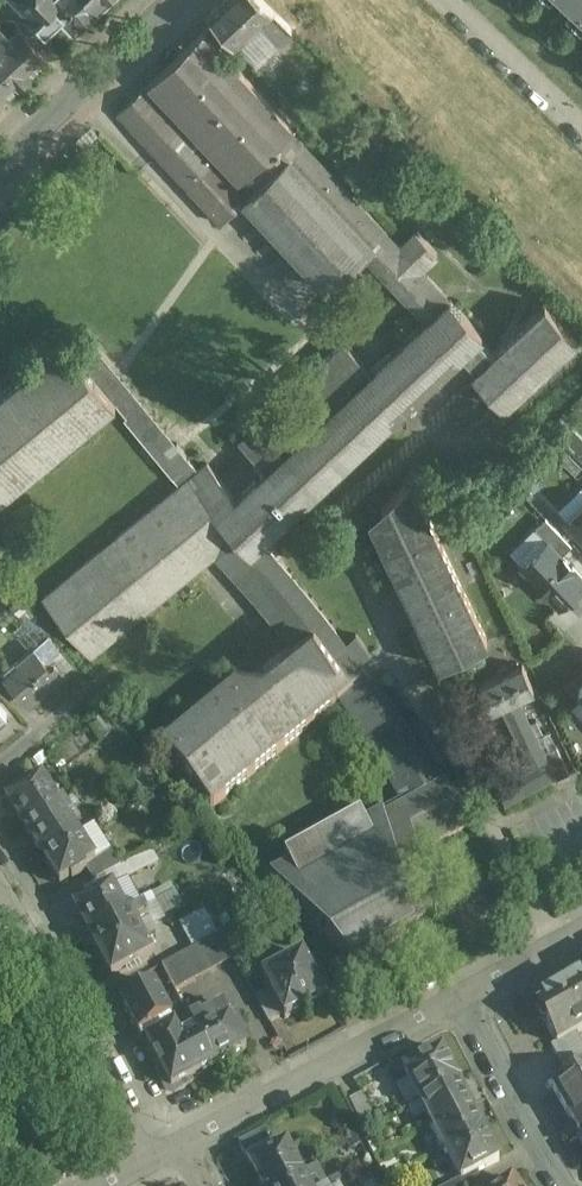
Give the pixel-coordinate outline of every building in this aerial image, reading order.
[(44,24),(44,28),(48,28),(48,24),(61,12),(76,27),(104,0),(22,0),(44,24)] [(263,0),(223,0),(208,14),(254,64),(271,48),(255,31),(263,23),(279,40),(292,28),(263,0)] [(571,10),(565,17),(581,32),(581,0),(561,0),(571,10)] [(15,26),(8,32),(0,24),(0,50),(24,75),(44,57),(15,26)] [(294,128),(203,32),(148,84),(219,159),(238,180),(290,131),(294,128)] [(296,44),(274,64),(287,78),(309,57),(296,44)] [(0,50),(0,90),(4,94),(24,75),(0,50)] [(219,159),(148,84),(117,113),(188,189),(219,159)] [(387,233),(290,131),(243,176),(255,189),(243,199),(245,201),(328,288),(364,254),(387,233)] [(238,180),(219,159),(188,189),(220,224),(245,201),(243,199),(255,189),(243,176),(238,180)] [(437,254),(416,231),(400,247),(421,269),(437,254)] [(400,247),(387,233),(364,254),(427,321),(449,299),(421,269),(400,247)] [(267,471),(237,499),(207,464),(199,471),(177,444),(166,453),(188,480),(42,600),(88,656),(214,553),(230,569),(291,643),(163,747),(210,807),(340,701),(400,799),(364,820),(361,814),(284,855),(288,863),(270,872),(351,963),(435,917),(418,854),(473,823),(451,778),(436,786),(381,693),(366,672),(333,627),(294,581),(260,542),(463,352),(479,337),(483,334),(450,299),(449,299),(427,321),(372,372),(267,471)] [(477,367),(472,372),(504,407),(579,338),(547,303),(493,352),(477,367)] [(493,352),(479,337),(463,352),(477,367),(493,352)] [(0,395),(0,500),(116,404),(94,378),(112,364),(96,344),(78,359),(64,341),(0,395)] [(344,341),(239,440),(267,471),(372,372),(344,341)] [(489,643),(411,479),(369,520),(399,581),(387,587),(404,624),(416,618),(439,666),(489,643)] [(567,521),(581,536),(581,507),(567,521)] [(572,546),(546,519),(535,529),(548,543),(548,542),(562,557),(572,546)] [(548,542),(548,543),(522,567),(560,606),(581,585),(581,578),(562,557),(548,542)] [(38,654),(7,680),(27,704),(64,674),(54,663),(49,667),(38,654)] [(523,666),(479,686),(491,710),(504,704),(512,722),(526,716),(518,698),(534,690),(523,666)] [(531,726),(526,716),(512,722),(536,774),(497,794),(505,809),(556,782),(545,756),(531,726)] [(552,737),(545,741),(536,723),(531,726),(545,756),(558,750),(552,737)] [(570,776),(558,750),(545,756),(556,782),(570,776)] [(29,784),(15,793),(16,795),(6,802),(24,830),(59,807),(59,806),(41,779),(31,786),(29,784)] [(59,807),(24,830),(41,857),(77,834),(68,820),(71,818),(62,804),(59,806),(59,807)] [(77,834),(41,857),(59,885),(70,878),(71,880),(86,871),(84,869),(95,862),(77,834)] [(110,852),(95,862),(84,869),(86,871),(93,882),(120,868),(110,852)] [(158,921),(184,904),(170,883),(144,900),(158,921)] [(102,894),(100,892),(86,900),(87,902),(74,909),(89,937),(128,916),(113,888),(102,894)] [(203,913),(179,926),(192,949),(208,940),(221,931),(217,923),(210,926),(203,913)] [(128,916),(89,937),(111,978),(152,956),(130,915),(128,916)] [(192,949),(160,965),(173,989),(233,957),(220,934),(208,940),(192,949)] [(301,954),(262,975),(269,989),(283,1014),(285,1018),(325,996),(301,954)] [(538,1001),(550,1023),(546,1025),(556,1043),(557,1044),(577,1032),(581,1030),(581,976),(538,1001)] [(269,989),(255,998),(268,1022),(283,1014),(269,989)] [(156,1002),(131,1016),(144,1040),(174,1024),(163,1002),(157,1005),(156,1002)] [(226,1011),(219,1008),(201,1018),(199,1013),(189,1019),(194,1029),(214,1066),(247,1049),(226,1011)] [(194,1029),(180,1036),(174,1024),(144,1040),(159,1068),(158,1073),(166,1088),(168,1090),(170,1091),(172,1091),(174,1091),(190,1083),(192,1086),(194,1084),(191,1079),(214,1066),(194,1029)] [(557,1044),(556,1043),(552,1046),(566,1070),(581,1060),(581,1041),(577,1032),(557,1044)] [(442,1050),(405,1070),(421,1100),(457,1081),(458,1082),(458,1081),(442,1050)] [(555,1088),(572,1119),(570,1120),(578,1133),(579,1133),(579,1132),(581,1130),(581,1072),(555,1088)] [(457,1081),(421,1100),(433,1125),(470,1105),(458,1082),(457,1081)] [(373,1118),(362,1096),(351,1102),(362,1123),(373,1118)] [(470,1105),(433,1125),(446,1148),(482,1129),(470,1105)] [(482,1129),(446,1148),(461,1179),(476,1171),(499,1159),(483,1128),(482,1129)] [(263,1130),(238,1143),(244,1155),(269,1142),(263,1130)] [(250,1165),(262,1185),(281,1185),(301,1175),(286,1146),(250,1165)] [(447,1185),(479,1185),(483,1183),(476,1171),(461,1179),(447,1185)] [(281,1185),(307,1185),(301,1175),(281,1185)]
